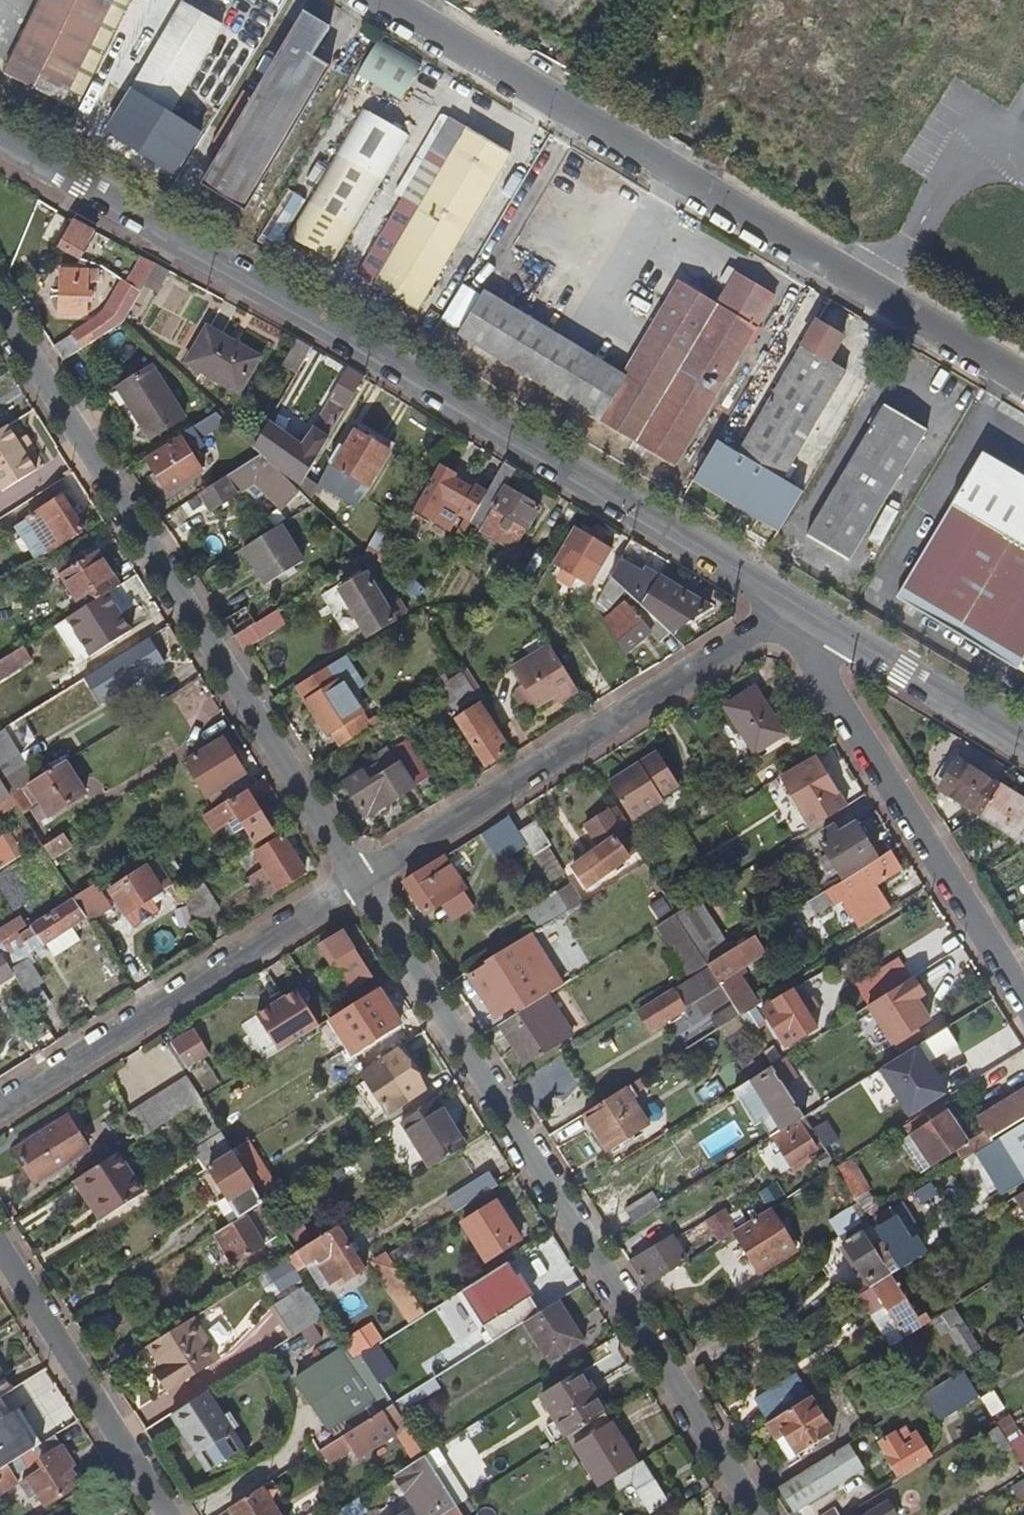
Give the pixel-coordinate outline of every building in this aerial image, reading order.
[(7,76),(78,111),(132,0),(44,0),(7,76)] [(182,120),(232,35),(216,24),(230,0),(169,0),(159,18),(125,86),(182,120)] [(315,22),(215,189),(258,215),(341,78),(324,67),(341,38),(315,22)] [(379,41),(360,77),(405,101),(424,65),(379,41)] [(343,275),(419,147),(372,119),(296,247),(343,275)] [(411,209),(367,282),(423,318),(519,164),(459,128),(432,174),(428,172),(407,206),(411,209)] [(53,251),(65,229),(51,220),(38,242),(53,251)] [(79,260),(94,232),(72,221),(56,251),(79,260)] [(142,258),(125,284),(135,290),(138,293),(142,287),(148,276),(158,266),(142,258)] [(155,294),(168,272),(158,266),(148,276),(142,287),(155,294)] [(88,321),(89,301),(98,301),(98,295),(91,293),(92,277),(63,275),(58,318),(88,321)] [(490,303),(469,338),(684,469),(783,305),(745,282),(725,313),(690,291),(629,388),(490,303)] [(62,364),(120,326),(138,293),(135,290),(125,284),(105,315),(54,350),(62,364)] [(260,359),(206,330),(186,366),(239,396),(260,359)] [(756,445),(748,458),(791,485),(853,381),(836,370),(851,345),(826,330),(800,374),(787,366),(765,403),(777,410),(768,426),(759,422),(748,441),(756,445)] [(297,376),(312,350),(298,342),(283,368),(297,376)] [(183,422),(151,371),(117,392),(150,443),(183,422)] [(345,413),(365,381),(350,371),(331,403),(345,413)] [(816,538),(858,564),(934,439),(891,412),(816,538)] [(205,476),(187,446),(191,444),(194,449),(229,427),(217,416),(184,436),(186,439),(148,463),(170,498),(205,476)] [(304,479),(329,439),(317,432),(316,434),(307,449),(288,437),(268,425),(254,451),(262,459),(273,469),(300,486),(304,479)] [(307,449),(316,434),(305,426),(298,435),(293,431),(288,437),(307,449)] [(0,432),(0,433),(0,491),(27,475),(0,432)] [(358,513),(391,457),(355,436),(323,492),(351,509),(358,513)] [(37,471),(56,459),(49,448),(29,461),(37,471)] [(791,485),(748,458),(734,482),(728,478),(717,496),(723,500),(722,502),(765,527),(791,485)] [(273,469),(262,459),(202,497),(213,515),(255,489),(282,513),(299,494),(297,491),(292,487),(273,469)] [(1023,672),(1023,481),(991,461),(907,602),(1023,672)] [(516,555),(540,513),(506,493),(518,472),(507,466),(489,496),(480,510),(483,512),(480,517),(488,520),(481,534),(516,555)] [(441,469),(416,512),(452,532),(460,517),(465,520),(472,525),(480,510),(489,496),(474,488),(471,493),(450,480),(453,476),(441,469)] [(351,509),(323,492),(304,479),(300,486),(297,491),(299,494),(314,507),(336,529),(351,509)] [(83,532),(63,500),(29,520),(49,553),(83,532)] [(465,520),(455,536),(463,540),(472,525),(465,520)] [(302,566),(279,529),(243,552),(267,589),(302,566)] [(384,566),(396,546),(379,536),(367,557),(384,566)] [(620,564),(575,536),(555,569),(590,590),(597,578),(609,585),(610,582),(620,564)] [(83,611),(121,587),(100,554),(87,561),(84,556),(69,566),(68,563),(58,569),(83,611)] [(386,575),(367,557),(359,561),(373,584),(387,576),(386,575)] [(642,610),(659,581),(646,574),(643,578),(620,564),(610,582),(622,593),(642,610)] [(387,610),(366,578),(340,594),(368,639),(407,613),(398,602),(387,610)] [(709,609),(660,579),(659,581),(642,610),(669,634),(709,609)] [(605,623),(622,593),(610,582),(609,585),(596,608),(605,623)] [(669,634),(642,610),(636,615),(632,609),(607,627),(626,656),(649,634),(659,645),(669,634)] [(255,626),(245,610),(224,623),(234,639),(251,629),(255,626)] [(260,644),(284,629),(275,614),(255,626),(251,629),(260,644)] [(57,625),(67,642),(80,635),(70,617),(57,625)] [(244,654),(260,644),(251,629),(234,639),(244,654)] [(102,705),(152,675),(155,680),(166,673),(164,668),(167,666),(151,640),(86,681),(102,705)] [(578,692),(549,646),(513,668),(526,688),(536,705),(538,708),(556,696),(561,703),(578,692)] [(30,662),(22,649),(3,660),(11,674),(30,662)] [(11,674),(3,660),(0,662),(0,681),(11,674)] [(483,696),(467,670),(463,673),(468,682),(479,698),(483,696)] [(366,724),(349,696),(357,691),(348,676),(344,678),(342,673),(326,683),(320,673),(296,688),(327,738),(331,736),(341,750),(380,725),(375,718),(366,724)] [(461,691),(459,688),(468,682),(463,673),(437,689),(444,702),(461,691)] [(197,679),(169,696),(187,724),(214,706),(197,679)] [(457,712),(479,698),(468,682),(459,688),(461,691),(444,702),(457,712)] [(536,705),(526,688),(515,695),(525,711),(536,705)] [(784,737),(755,689),(723,709),(754,756),(784,737)] [(505,740),(482,704),(456,720),(486,767),(503,756),(497,746),(505,740)] [(367,818),(431,777),(408,741),(389,753),(397,766),(385,774),(378,762),(345,783),(367,818)] [(253,788),(224,743),(188,765),(209,800),(220,794),(227,805),(229,803),(247,792),(253,788)] [(0,750),(0,769),(9,764),(0,750)] [(660,798),(676,786),(654,753),(607,784),(631,821),(661,800),(660,798)] [(982,820),(1001,789),(959,763),(958,764),(952,760),(935,788),(950,797),(948,800),(982,820)] [(847,811),(816,761),(782,782),(785,787),(790,784),(819,828),(847,811)] [(81,799),(61,766),(44,777),(11,798),(24,817),(42,806),(50,819),(81,799)] [(8,800),(11,798),(0,780),(0,805),(8,800)] [(273,834),(253,802),(273,790),(266,780),(253,788),(247,792),(249,796),(231,807),(229,803),(227,805),(205,819),(215,836),(216,835),(230,827),(236,838),(246,831),(255,846),(273,834)] [(1023,828),(1023,803),(1001,789),(982,820),(1016,841),(1023,828)] [(14,809),(8,800),(0,805),(0,818),(14,809)] [(630,825),(618,807),(610,811),(623,831),(630,825)] [(623,831),(610,811),(586,829),(599,850),(573,869),(588,890),(637,854),(623,831)] [(501,865),(528,847),(521,835),(510,817),(482,835),(501,865)] [(551,847),(536,825),(521,835),(528,847),(535,857),(549,848),(551,847)] [(875,859),(855,827),(838,837),(834,831),(823,838),(827,845),(822,849),(827,858),(821,862),(828,874),(836,869),(842,880),(875,859)] [(19,848),(25,844),(19,833),(0,844),(0,873),(25,858),(19,848)] [(51,862),(71,849),(63,836),(43,849),(51,862)] [(305,874),(285,840),(258,856),(266,871),(251,881),(263,901),(305,874)] [(566,874),(549,848),(535,857),(552,884),(566,874)] [(160,864),(153,852),(146,856),(154,868),(160,864)] [(793,915),(799,925),(828,907),(838,924),(851,916),(859,930),(889,912),(875,888),(899,873),(888,855),(793,915)] [(460,892),(464,889),(444,859),(406,883),(405,885),(425,915),(439,906),(460,892)] [(128,919),(163,895),(149,872),(113,895),(128,919)] [(220,911),(204,884),(181,897),(199,925),(220,911)] [(583,904),(571,884),(558,893),(559,895),(570,912),(583,904)] [(113,912),(98,887),(76,901),(88,921),(91,926),(113,912)] [(447,918),(468,905),(460,892),(439,906),(447,918)] [(539,931),(570,912),(559,895),(529,914),(539,931)] [(41,985),(32,970),(26,960),(43,950),(47,947),(55,960),(81,944),(73,931),(88,921),(76,901),(30,930),(0,949),(0,951),(14,973),(26,994),(41,985)] [(697,950),(721,936),(700,902),(677,917),(697,950)] [(790,917),(786,911),(779,915),(783,921),(790,917)] [(697,950),(677,917),(656,930),(688,980),(695,975),(708,967),(697,950)] [(30,930),(24,921),(0,936),(0,949),(30,930)] [(370,979),(342,935),(319,949),(348,993),(370,979)] [(731,953),(721,936),(697,950),(708,967),(731,953)] [(563,989),(529,938),(501,955),(503,958),(470,979),(497,1024),(515,1012),(518,1017),(563,989)] [(941,961),(931,946),(908,960),(917,976),(939,962),(941,961)] [(946,974),(969,960),(961,948),(941,961),(939,962),(946,974)] [(32,970),(48,959),(43,950),(26,960),(32,970)] [(14,973),(0,951),(0,982),(14,973)] [(757,1009),(734,971),(740,967),(731,953),(708,967),(734,1009),(740,1018),(750,1013),(757,1009)] [(112,985),(121,978),(115,969),(106,975),(112,985)] [(726,1003),(707,971),(639,1014),(649,1032),(695,1003),(703,1017),(726,1003)] [(915,1034),(902,1011),(925,997),(914,978),(869,1007),(893,1046),(895,1045),(899,1052),(917,1041),(913,1035),(915,1034)] [(405,1031),(379,991),(348,1010),(374,1051),(405,1031)] [(817,1030),(809,1017),(815,1013),(810,1005),(804,1009),(795,994),(774,1008),(780,1018),(770,1025),(781,1042),(792,1035),(797,1044),(817,1030)] [(343,1005),(340,999),(323,1009),(327,1015),(343,1005)] [(331,1021),(347,1011),(343,1005),(327,1015),(331,1021)] [(740,1018),(734,1009),(713,1022),(719,1032),(740,1018)] [(890,1087),(955,1047),(958,1053),(983,1037),(968,1014),(881,1069),(880,1070),(890,1087)] [(331,1021),(327,1015),(322,1018),(326,1024),(331,1021)] [(557,1045),(539,1016),(507,1036),(526,1066),(557,1045)] [(622,1041),(635,1039),(632,1020),(607,1024),(609,1039),(575,1044),(579,1066),(625,1059),(622,1041)] [(269,1029),(264,1021),(253,1028),(258,1036),(269,1029)] [(207,1050),(197,1033),(188,1038),(186,1035),(173,1044),(182,1060),(187,1057),(192,1066),(201,1060),(199,1056),(207,1050)] [(424,1090),(414,1074),(420,1071),(406,1049),(363,1076),(385,1112),(424,1090)] [(362,1072),(349,1050),(321,1069),(334,1090),(362,1072)] [(765,1120),(775,1136),(797,1122),(803,1118),(772,1068),(757,1077),(778,1113),(765,1120)] [(143,1140),(203,1102),(184,1072),(125,1111),(143,1140)] [(876,1072),(861,1082),(880,1111),(895,1101),(876,1072)] [(650,1125),(636,1103),(641,1099),(633,1086),(605,1103),(584,1116),(607,1153),(623,1143),(626,1149),(635,1143),(632,1137),(650,1125)] [(584,1116),(605,1103),(597,1089),(565,1109),(573,1123),(584,1116)] [(1023,1121),(1023,1095),(983,1120),(990,1131),(967,1145),(972,1153),(1001,1135),(1023,1121)] [(466,1149),(438,1103),(401,1126),(431,1171),(466,1149)] [(942,1103),(911,1122),(916,1131),(911,1134),(899,1142),(920,1174),(967,1145),(942,1103)] [(826,1146),(840,1136),(828,1117),(813,1127),(826,1146)] [(810,1142),(816,1139),(803,1118),(797,1122),(798,1124),(776,1138),(796,1172),(812,1162),(810,1156),(815,1153),(815,1151),(810,1142)] [(35,1185),(90,1151),(69,1119),(16,1152),(35,1185)] [(1023,1181),(1023,1125),(979,1153),(1004,1194),(1023,1181)] [(269,1173),(250,1143),(235,1152),(255,1182),(269,1173)] [(263,1206),(231,1154),(193,1179),(214,1212),(205,1219),(215,1236),(263,1206)] [(144,1195),(120,1155),(77,1182),(89,1201),(96,1197),(108,1217),(144,1195)] [(835,1170),(828,1159),(819,1164),(826,1175),(835,1170)] [(870,1192),(850,1160),(835,1170),(854,1202),(868,1193),(870,1192)] [(281,1194),(269,1173),(255,1182),(268,1202),(281,1194)] [(456,1213),(497,1187),(489,1173),(448,1198),(456,1213)] [(785,1201),(771,1179),(757,1187),(748,1198),(759,1217),(771,1210),(785,1201)] [(879,1212),(868,1193),(854,1202),(858,1207),(866,1220),(879,1212)] [(635,1224),(662,1207),(654,1194),(627,1211),(635,1224)] [(108,1217),(96,1197),(89,1201),(101,1222),(108,1217)] [(518,1240),(496,1203),(462,1224),(484,1261),(518,1240)] [(283,1230),(267,1205),(259,1210),(263,1217),(275,1236),(283,1230)] [(841,1237),(866,1220),(858,1207),(832,1223),(841,1237)] [(928,1251),(919,1236),(922,1234),(907,1209),(897,1215),(892,1207),(876,1217),(881,1225),(872,1231),(898,1271),(928,1251)] [(245,1229),(263,1217),(259,1210),(234,1226),(244,1242),(250,1237),(245,1229)] [(733,1234),(748,1224),(741,1212),(730,1219),(725,1210),(706,1222),(719,1243),(733,1234)] [(796,1251),(771,1210),(759,1217),(748,1224),(733,1234),(759,1274),(796,1251)] [(367,1272),(345,1234),(355,1228),(351,1222),(300,1254),(310,1269),(318,1263),(333,1288),(340,1283),(343,1288),(367,1272)] [(244,1242),(234,1226),(217,1238),(236,1267),(253,1256),(244,1242)] [(872,1231),(870,1227),(844,1244),(871,1287),(898,1271),(872,1231)] [(652,1280),(686,1259),(672,1237),(629,1265),(644,1289),(653,1283),(652,1280)] [(399,1270),(422,1256),(413,1241),(390,1255),(399,1270)] [(529,1302),(511,1268),(508,1270),(505,1265),(475,1284),(492,1315),(483,1321),(487,1328),(509,1315),(511,1319),(520,1314),(517,1309),(529,1302)] [(930,1322),(898,1271),(871,1287),(877,1297),(899,1331),(904,1339),(930,1322)] [(335,1313),(315,1282),(279,1304),(299,1336),(335,1313)] [(559,1304),(570,1297),(561,1282),(536,1297),(545,1312),(559,1304)] [(899,1331),(877,1297),(864,1305),(886,1340),(899,1331)] [(544,1368),(583,1344),(559,1304),(545,1312),(519,1329),(544,1368)] [(979,1350),(953,1308),(930,1322),(939,1337),(950,1330),(960,1348),(966,1358),(979,1350)] [(215,1363),(191,1323),(150,1348),(163,1369),(154,1374),(166,1393),(215,1363)] [(960,1348),(950,1330),(939,1337),(950,1355),(960,1348)] [(487,1348),(494,1344),(489,1336),(462,1353),(467,1361),(487,1348)] [(361,1355),(354,1343),(298,1379),(338,1442),(347,1437),(394,1408),(372,1373),(361,1355)] [(383,1366),(372,1348),(361,1355),(372,1373),(383,1366)] [(941,1425),(972,1406),(986,1428),(994,1423),(962,1373),(923,1397),(941,1425)] [(809,1398),(795,1375),(784,1382),(798,1405),(809,1398)] [(606,1418),(607,1417),(582,1376),(541,1402),(565,1443),(568,1441),(606,1418)] [(798,1405),(784,1382),(753,1401),(768,1424),(798,1405)] [(1000,1405),(992,1391),(983,1397),(991,1411),(1000,1405)] [(399,1417),(423,1402),(417,1393),(394,1408),(399,1417)] [(241,1449),(207,1394),(171,1417),(205,1473),(241,1449)] [(790,1461),(832,1434),(809,1398),(798,1405),(768,1424),(766,1426),(790,1461)] [(12,1408),(0,1416),(0,1432),(18,1462),(36,1450),(38,1450),(12,1408)] [(360,1462),(393,1443),(398,1451),(404,1447),(415,1465),(425,1459),(399,1417),(394,1408),(347,1437),(338,1442),(322,1452),(330,1466),(354,1451),(360,1462)] [(637,1469),(606,1418),(568,1441),(600,1492),(615,1483),(637,1469)] [(896,1476),(931,1455),(925,1447),(924,1446),(915,1432),(908,1436),(903,1427),(877,1444),(882,1453),(875,1458),(888,1478),(895,1474),(896,1476)] [(1011,1450),(998,1429),(986,1436),(999,1457),(1011,1450)] [(825,1495),(862,1472),(860,1467),(875,1458),(861,1436),(846,1445),(847,1448),(780,1490),(795,1513),(825,1495)] [(1022,1437),(1011,1445),(1023,1466),(1023,1439),(1022,1437)] [(47,1508),(80,1488),(67,1467),(71,1464),(56,1439),(38,1450),(36,1450),(48,1470),(31,1481),(47,1508)] [(425,1459),(415,1465),(395,1478),(416,1513),(412,1514),(449,1514),(457,1510),(425,1459)] [(10,1466),(2,1471),(0,1472),(0,1496),(20,1484),(10,1466)] [(666,1505),(643,1466),(637,1469),(615,1483),(620,1494),(633,1487),(650,1514),(666,1505)] [(878,1496),(862,1472),(825,1495),(834,1511),(828,1514),(847,1514),(878,1496)] [(1021,1501),(1023,1499),(1023,1478),(1012,1486),(1021,1501)] [(271,1506),(281,1499),(272,1484),(230,1510),(233,1514),(277,1514),(271,1506)] [(694,1502),(674,1514),(701,1514),(702,1514),(694,1502)] [(888,1502),(866,1514),(896,1514),(888,1502)]
